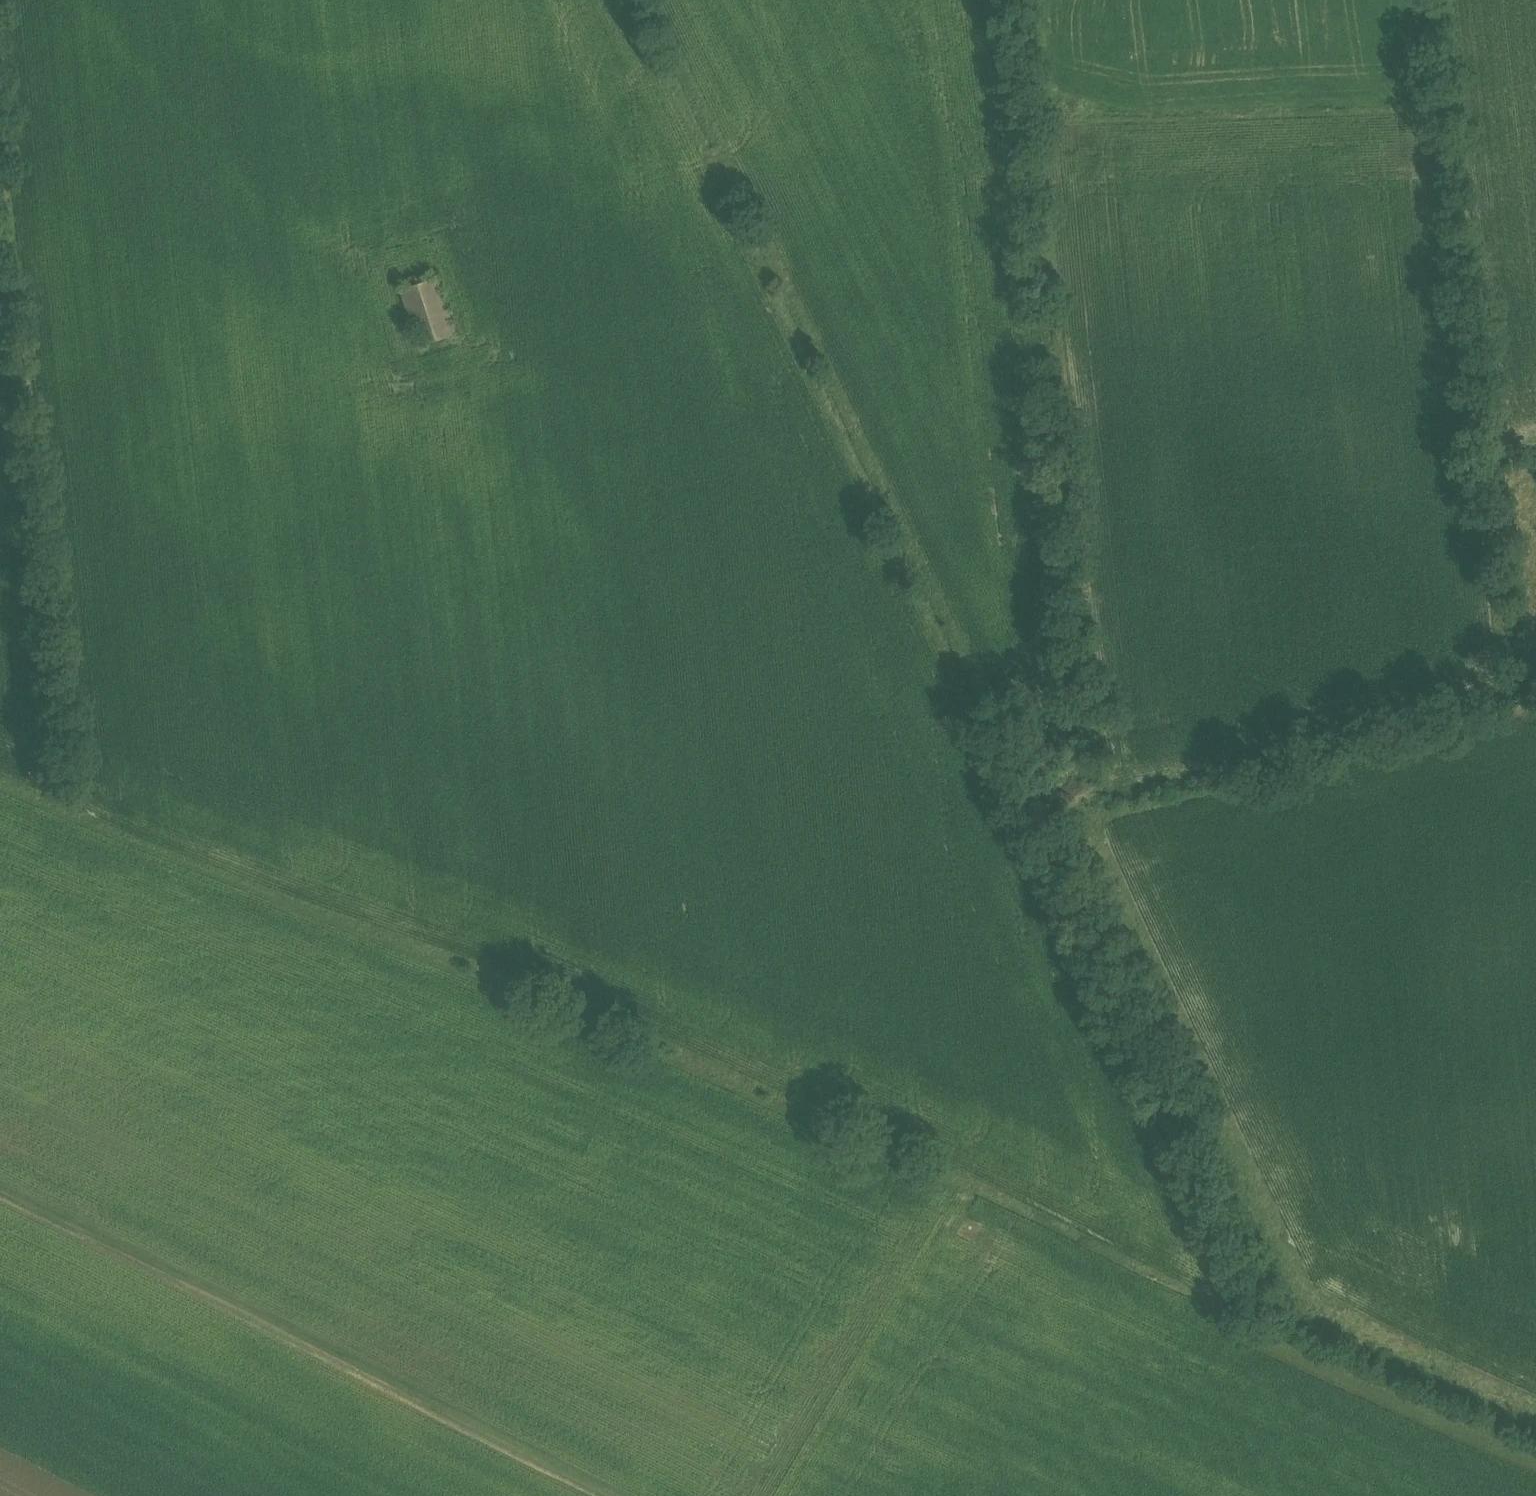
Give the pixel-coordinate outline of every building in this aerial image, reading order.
[(434,277),(400,288),(419,346),(453,334),(434,277)]
